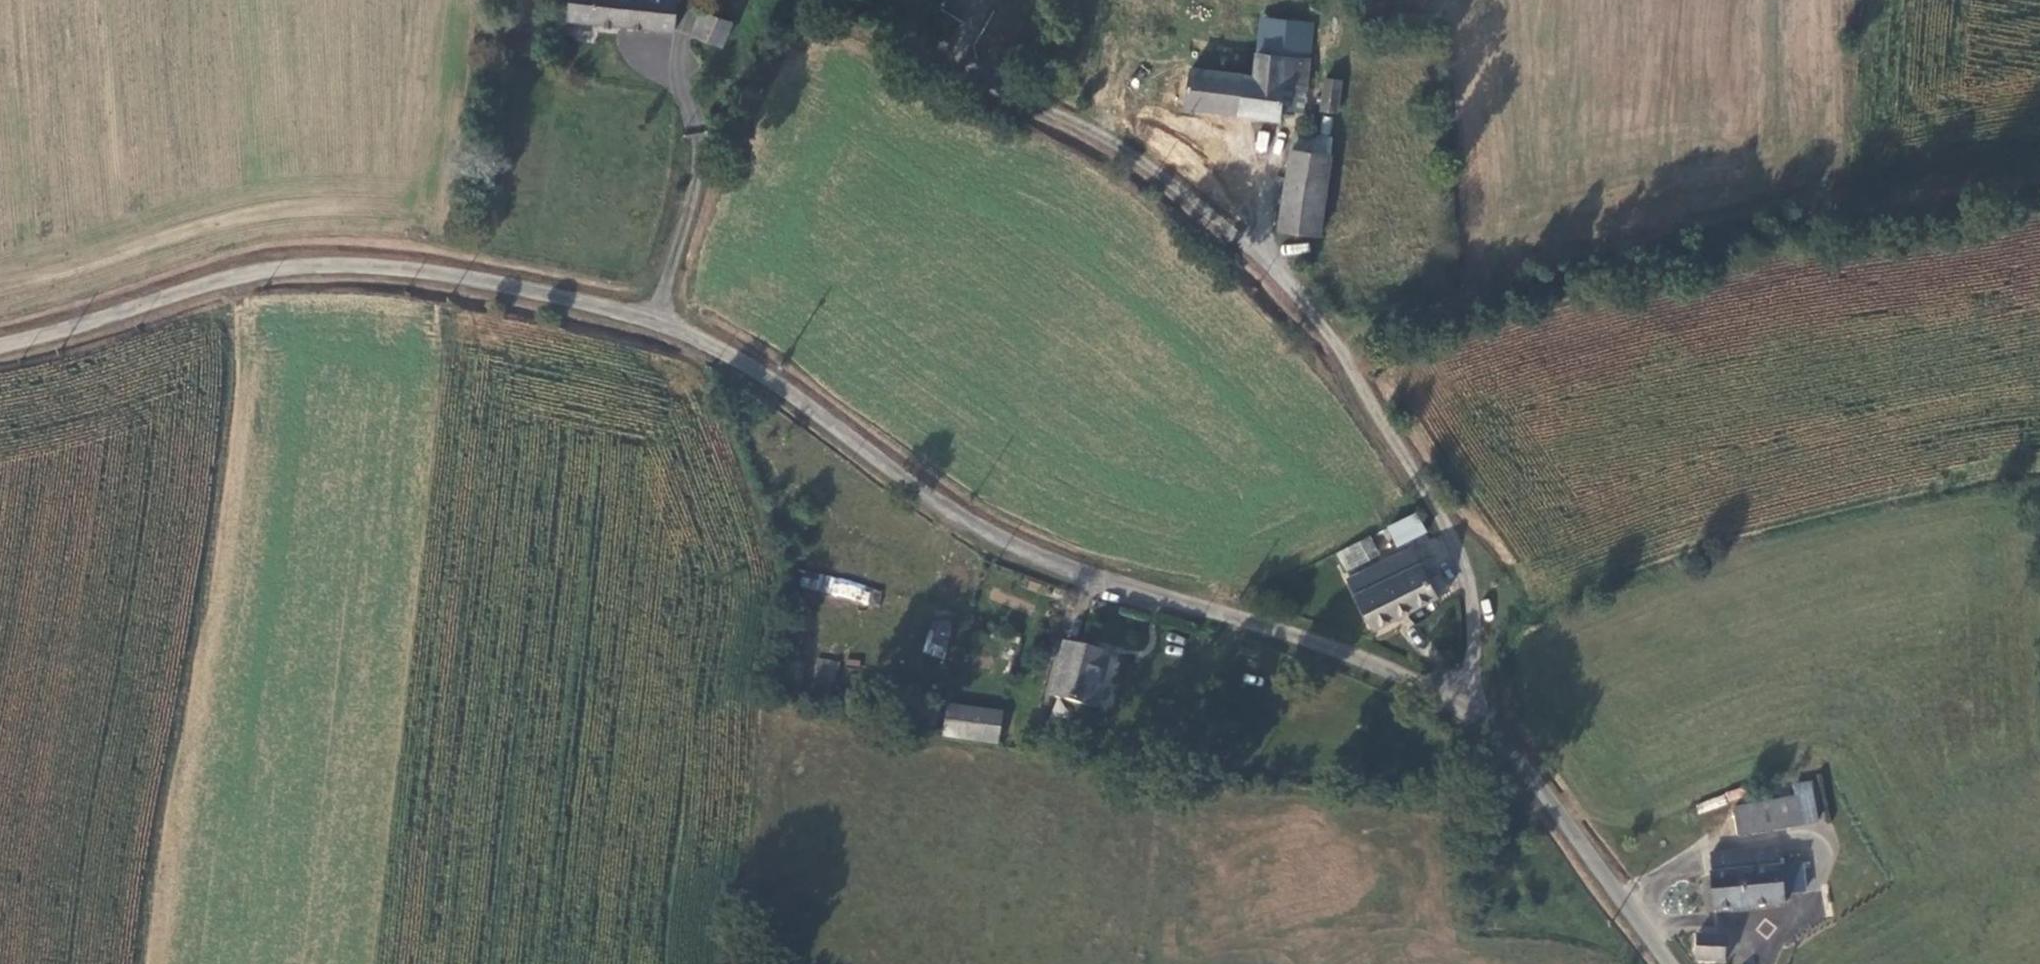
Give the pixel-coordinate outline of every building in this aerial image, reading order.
[(570,20),(674,30),(677,0),(572,0),(570,20)] [(708,10),(696,37),(722,48),(734,20),(708,10)] [(1306,81),(1311,52),(1256,45),(1249,83),(1191,77),(1188,91),(1186,107),(1276,120),(1283,80),(1306,81)] [(1322,110),(1339,112),(1344,77),(1327,75),(1322,110)] [(1295,135),(1290,153),(1333,160),(1335,140),(1295,135)] [(1274,234),(1316,241),(1333,160),(1290,153),(1274,234)] [(1386,526),(1397,547),(1427,532),(1416,511),(1386,526)] [(1394,545),(1388,532),(1355,550),(1361,562),(1394,545)] [(1377,629),(1447,594),(1438,575),(1429,581),(1419,562),(1410,544),(1347,578),(1377,629)] [(1429,558),(1419,562),(1429,581),(1438,575),(1429,558)] [(879,603),(882,586),(802,573),(799,590),(879,603)] [(942,659),(954,623),(933,616),(921,652),(942,659)] [(1052,695),(1098,703),(1106,652),(1062,642),(1052,695)] [(814,657),(811,681),(835,684),(838,660),(814,657)] [(998,741),(1002,710),(952,704),(948,735),(998,741)] [(1795,823),(1812,820),(1808,788),(1791,791),(1795,823)] [(1725,805),(1731,835),(1795,823),(1791,791),(1749,800),(1725,805)] [(1711,874),(1710,874),(1715,910),(1784,902),(1780,865),(1776,865),(1773,846),(1709,854),(1711,874)] [(1725,941),(1698,942),(1699,963),(1725,963),(1725,941)]
